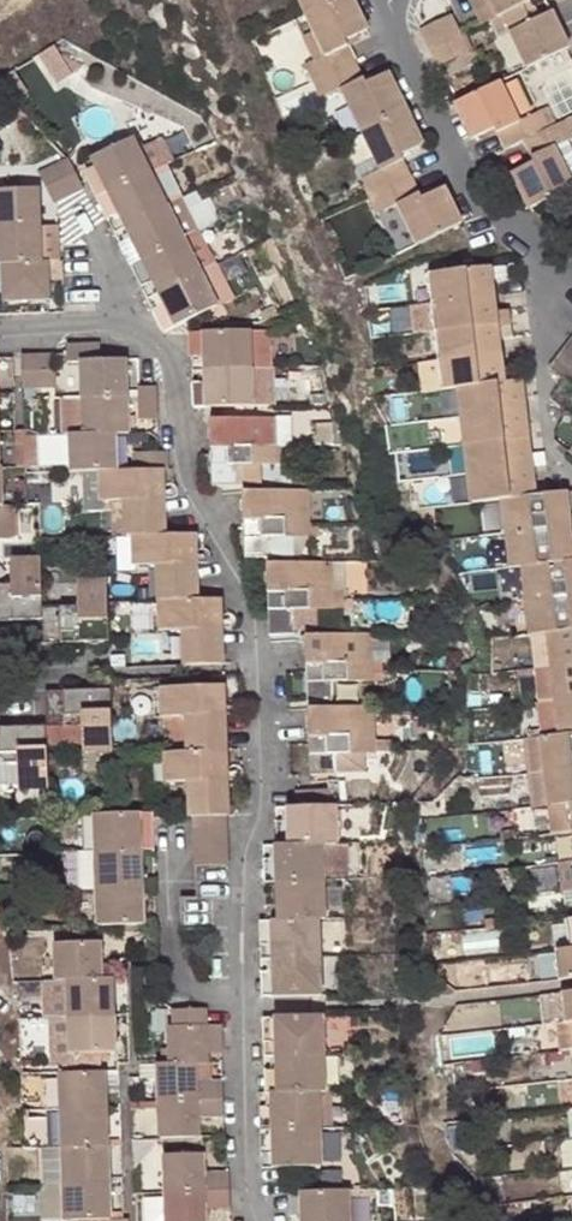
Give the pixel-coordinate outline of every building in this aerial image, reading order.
[(305,15),(338,0),(297,0),(305,15)] [(305,15),(324,55),(314,60),(303,65),(311,82),(355,61),(354,59),(345,40),(369,28),(355,0),(338,0),(305,15)] [(497,17),(501,15),(522,5),(530,1),(530,0),(489,0),(497,17)] [(527,67),(569,46),(553,12),(530,22),(522,5),(501,15),(527,67)] [(451,13),(422,28),(432,48),(461,34),(451,13)] [(305,15),(294,21),(314,60),(324,55),(305,15)] [(461,34),(432,48),(440,65),(470,51),(461,34)] [(357,64),(361,61),(360,59),(355,61),(311,82),(320,100),(342,91),(361,129),(407,107),(389,71),(365,82),(357,64)] [(500,80),(457,101),(475,137),(499,125),(508,145),(503,147),(505,149),(527,138),(549,128),(540,109),(519,119),(500,80)] [(401,155),(424,143),(407,107),(361,129),(380,169),(359,179),(368,197),(416,173),(415,172),(409,174),(401,155)] [(568,141),(571,139),(571,131),(566,119),(549,128),(527,138),(537,159),(513,171),(530,207),(571,186),(571,182),(555,148),(568,141)] [(90,159),(96,170),(107,193),(148,172),(131,138),(90,159)] [(571,182),(571,149),(568,141),(555,148),(571,182)] [(79,184),(68,159),(64,161),(52,167),(67,196),(82,189),(79,184)] [(67,196),(52,167),(37,176),(51,204),(55,202),(67,196)] [(86,180),(96,199),(107,193),(96,170),(85,176),(86,180)] [(107,193),(118,215),(124,226),(165,205),(148,172),(107,193)] [(377,215),(398,205),(417,244),(463,221),(445,186),(421,197),(412,178),(417,175),(416,173),(368,197),(377,215)] [(39,226),(37,189),(0,190),(0,228),(39,226)] [(118,215),(107,193),(96,199),(107,221),(118,215)] [(181,198),(165,205),(182,239),(198,231),(181,198)] [(124,226),(130,238),(141,260),(182,239),(165,205),(124,226)] [(396,254),(417,244),(398,205),(377,215),(396,254)] [(0,228),(0,264),(41,262),(46,262),(57,262),(56,225),(39,226),(0,228)] [(198,231),(182,239),(199,273),(215,265),(198,231)] [(117,244),(128,266),(141,260),(130,238),(117,244)] [(141,260),(151,281),(158,293),(199,273),(182,239),(141,260)] [(128,266),(139,288),(151,281),(141,260),(128,266)] [(2,301),(47,300),(46,262),(41,262),(0,264),(2,301)] [(215,265),(199,273),(216,307),(232,298),(215,265)] [(504,266),(489,268),(491,282),(506,280),(504,266)] [(428,275),(431,304),(493,296),(491,282),(489,268),(428,275)] [(177,327),(205,312),(216,307),(199,273),(158,293),(164,306),(175,327),(177,327)] [(435,332),(496,326),(494,311),(493,296),(431,304),(435,332)] [(175,327),(164,306),(152,312),(162,334),(175,327)] [(494,311),(496,326),(511,324),(509,310),(494,311)] [(435,332),(438,361),(500,354),(496,326),(435,332)] [(206,348),(252,346),(251,331),(205,332),(206,348)] [(252,346),(253,369),(271,369),(269,331),(251,331),(252,346)] [(192,348),(206,348),(205,332),(192,333),(192,348)] [(558,355),(571,365),(571,346),(568,342),(558,355)] [(66,344),(67,354),(67,362),(80,363),(82,399),(127,397),(125,359),(100,360),(99,344),(66,344)] [(206,348),(206,356),(206,371),(253,369),(252,346),(206,348)] [(192,348),(193,357),(206,356),(206,348),(192,348)] [(37,355),(38,387),(54,387),(53,354),(37,355)] [(459,388),(503,383),(501,368),(500,354),(438,361),(442,390),(459,388)] [(21,388),(38,387),(37,355),(20,356),(21,388)] [(571,386),(571,365),(558,355),(549,367),(565,380),(571,386)] [(501,368),(503,383),(519,381),(517,366),(501,368)] [(208,409),(255,407),(253,369),(206,371),(207,385),(208,409)] [(273,407),(271,369),(253,369),(255,407),(273,407)] [(524,410),(522,396),(520,381),(519,381),(503,383),(459,388),(462,417),(524,410)] [(208,409),(207,385),(194,385),(194,409),(203,409),(208,409)] [(137,396),(138,420),(156,420),(155,386),(137,387),(137,396)] [(115,435),(128,434),(127,397),(82,399),(83,435),(115,435)] [(527,438),(525,424),(524,410),(462,417),(466,446),(527,438)] [(213,487),(222,486),(238,486),(237,466),(261,465),(275,464),(274,418),(211,420),(211,422),(212,457),(213,487)] [(22,429),(15,429),(16,468),(40,467),(39,436),(23,436),(22,429)] [(101,472),(116,471),(115,435),(83,435),(70,435),(72,473),(101,472)] [(531,468),(529,453),(528,453),(527,438),(466,446),(469,475),(531,468)] [(165,453),(158,453),(132,454),(132,471),(162,470),(166,470),(166,468),(165,453)] [(237,466),(238,486),(259,485),(261,485),(261,465),(237,466)] [(534,496),(532,482),(531,468),(469,475),(473,503),(504,500),(534,496)] [(164,536),(163,499),(162,496),(162,486),(162,470),(132,471),(116,471),(101,472),(103,502),(126,501),(128,537),(133,537),(164,536)] [(245,560),(248,559),(270,559),(269,530),(308,528),(307,490),(259,491),(244,492),(244,528),(245,560)] [(570,527),(565,493),(534,496),(504,500),(508,534),(570,527)] [(2,505),(0,505),(0,521),(12,521),(11,504),(2,505)] [(12,521),(0,521),(0,538),(13,538),(12,521)] [(571,562),(571,546),(570,527),(508,534),(512,568),(523,567),(571,562)] [(194,558),(194,552),(193,535),(164,536),(133,537),(134,566),(157,565),(159,601),(196,600),(194,563),(194,558)] [(295,636),(295,630),(295,610),(333,609),(331,562),(286,563),(267,564),(270,617),(270,637),(271,637),(295,636)] [(523,567),(527,601),(571,596),(571,562),(523,567)] [(12,587),(0,587),(0,622),(43,621),(43,609),(41,563),(11,564),(12,587)] [(43,609),(43,621),(44,645),(62,644),(110,642),(108,603),(108,583),(77,584),(78,607),(43,609)] [(571,631),(571,596),(527,601),(532,635),(551,633),(571,631)] [(158,599),(137,600),(139,627),(160,626),(158,599)] [(160,632),(184,632),(185,667),(221,666),(220,630),(220,625),(220,619),(219,599),(196,600),(159,601),(160,632)] [(551,633),(555,667),(571,665),(571,631),(551,633)] [(551,633),(532,635),(536,670),(555,667),(551,633)] [(371,680),(369,634),(306,637),(307,644),(308,673),(308,704),(333,702),(333,682),(371,680)] [(555,667),(559,701),(571,699),(571,665),(555,667)] [(540,703),(559,701),(555,667),(536,670),(540,703)] [(189,754),(226,752),(226,750),(225,715),(224,688),(163,690),(164,721),(188,720),(189,754)] [(113,750),(111,690),(63,692),(45,693),(46,718),(47,727),(82,726),(83,750),(113,750)] [(559,701),(563,735),(571,734),(571,699),(559,701)] [(308,710),(310,746),(313,776),(318,776),(337,775),(336,755),(374,753),(372,707),(334,709),(308,710)] [(47,727),(0,728),(0,763),(19,763),(20,788),(49,787),(47,727)] [(544,737),(548,771),(571,769),(571,734),(563,735),(544,737)] [(548,771),(544,737),(526,739),(530,773),(548,771)] [(226,816),(229,816),(227,787),(227,781),(226,752),(189,754),(167,754),(168,785),(190,783),(191,812),(191,818),(226,816)] [(571,803),(571,769),(548,771),(552,806),(570,804),(571,803)] [(552,806),(548,771),(530,773),(534,808),(552,806)] [(299,808),(332,807),(331,792),(298,794),(299,808)] [(552,806),(555,834),(571,833),(571,820),(570,804),(552,806)] [(292,845),(294,845),(323,844),(338,844),(337,807),(332,807),(299,808),(290,808),(291,822),(292,845)] [(141,850),(140,813),(116,814),(93,814),(95,852),(141,850)] [(229,896),(226,816),(191,818),(194,820),(196,896),(180,897),(180,930),(198,930),(197,898),(229,896)] [(278,822),(278,845),(292,845),(291,822),(278,822)] [(338,844),(323,844),(324,876),(348,875),(347,843),(338,844)] [(324,876),(323,844),(294,845),(292,845),(278,845),(277,845),(277,861),(278,883),(324,882),(324,876)] [(141,850),(95,852),(96,889),(142,887),(141,850)] [(96,889),(95,852),(80,852),(81,890),(96,889)] [(278,883),(277,861),(265,861),(266,884),(278,883)] [(571,891),(571,862),(559,863),(562,892),(563,892),(571,891)] [(278,883),(279,908),(279,922),(321,920),(325,920),(324,882),(278,883)] [(279,908),(278,883),(266,884),(267,909),(279,908)] [(142,887),(96,889),(97,927),(143,925),(142,887)] [(563,892),(567,921),(568,921),(571,920),(571,891),(563,892)] [(485,920),(486,930),(506,928),(505,918),(485,920)] [(274,922),(275,945),(275,959),(322,957),(321,920),(279,922),(274,922)] [(557,951),(571,950),(568,921),(567,921),(553,922),(557,951)] [(275,945),(274,922),(268,922),(261,923),(262,946),(275,945)] [(67,980),(103,979),(100,941),(55,943),(56,981),(67,980)] [(560,980),(571,979),(571,950),(557,951),(560,980)] [(276,971),(277,996),(324,995),(322,957),(275,959),(276,971)] [(277,996),(276,971),(263,972),(264,996),(269,997),(277,996)] [(69,1016),(114,1014),(113,978),(103,979),(67,980),(69,1016)] [(571,1022),(571,992),(561,993),(564,1023),(571,1022)] [(564,1023),(561,993),(540,996),(543,1025),(560,1023),(564,1023)] [(196,1064),(206,1064),(205,1010),(173,1011),(173,1028),(168,1028),(169,1064),(196,1063),(196,1064)] [(71,1054),(115,1052),(114,1014),(69,1016),(71,1054)] [(71,1064),(71,1054),(69,1016),(49,1017),(48,1017),(50,1065),(71,1064)] [(264,1043),(277,1043),(276,1022),(269,1022),(269,1019),(263,1019),(264,1043)] [(276,1022),(277,1043),(277,1056),(324,1054),(323,1020),(276,1022)] [(560,1023),(563,1052),(571,1051),(571,1022),(564,1023),(560,1023)] [(324,1054),(277,1056),(277,1067),(278,1091),(320,1091),(324,1091),(324,1054)] [(169,1064),(157,1064),(157,1077),(158,1102),(222,1100),(221,1083),(207,1083),(196,1083),(196,1064),(196,1063),(169,1064)] [(140,1064),(140,1077),(157,1077),(157,1064),(140,1064)] [(196,1083),(207,1083),(206,1064),(196,1064),(196,1083)] [(278,1091),(277,1067),(265,1067),(266,1091),(272,1091),(273,1091),(278,1091)] [(59,1074),(60,1108),(104,1106),(103,1072),(59,1074)] [(321,1126),(320,1091),(278,1091),(273,1091),(273,1106),(273,1130),(321,1129),(321,1126)] [(324,1091),(320,1091),(321,1126),(330,1126),(329,1091),(324,1091)] [(222,1100),(158,1102),(158,1139),(198,1138),(197,1117),(223,1117),(222,1100)] [(60,1108),(61,1144),(106,1142),(104,1106),(60,1108)] [(273,1130),(273,1106),(260,1107),(261,1130),(273,1130)] [(273,1130),(274,1154),(274,1168),(289,1168),(322,1167),(321,1129),(273,1130)] [(274,1154),(273,1130),(261,1130),(262,1154),(274,1154)] [(61,1144),(62,1181),(108,1179),(106,1142),(61,1144)] [(202,1154),(165,1155),(166,1193),(229,1190),(228,1173),(225,1173),(203,1174),(202,1154)] [(62,1181),(63,1220),(81,1220),(109,1219),(108,1179),(62,1181)] [(63,1220),(62,1181),(39,1182),(41,1220),(63,1220)] [(229,1208),(229,1190),(166,1193),(166,1200),(166,1220),(204,1220),(204,1209),(229,1208)] [(302,1218),(302,1220),(350,1220),(349,1192),(301,1193),(302,1218)] [(302,1218),(301,1193),(289,1194),(290,1218),(302,1218)] [(166,1200),(144,1200),(145,1220),(166,1220),(166,1200)]
